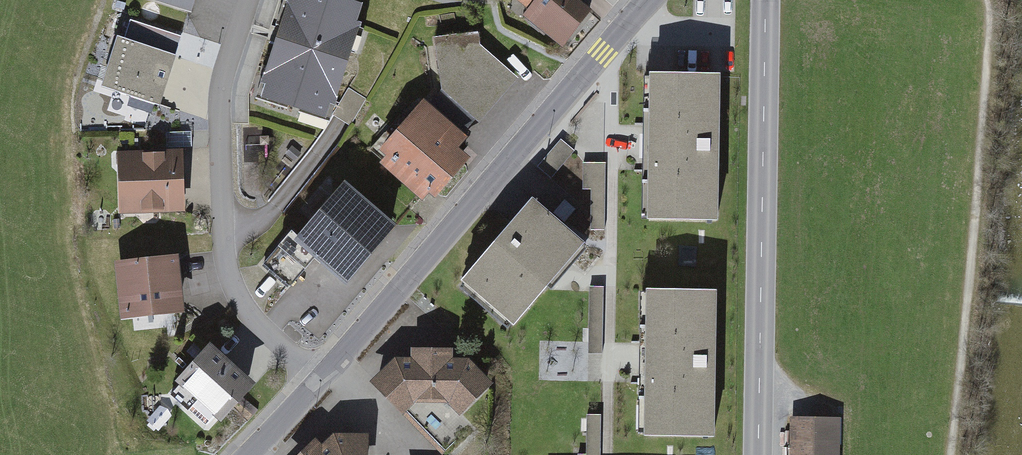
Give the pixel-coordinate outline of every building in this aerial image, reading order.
[(140,5),(195,21),(201,0),(141,0),(140,5)] [(529,18),(523,26),(563,57),(593,19),(570,2),(571,0),(506,0),(529,18)] [(360,19),(296,1),(292,14),(284,12),(259,100),(266,102),(262,119),(323,136),(328,117),(337,120),(359,39),(355,38),(360,19)] [(517,87),(479,56),(479,42),(435,47),(441,99),(481,131),(517,87)] [(177,65),(116,46),(101,95),(161,114),(177,65)] [(715,239),(716,90),(646,89),(645,239),(715,239)] [(465,150),(424,113),(378,164),(386,171),(380,177),(426,219),(432,212),(436,216),(474,175),(457,160),(465,150)] [(562,141),(541,167),(553,177),(574,151),(562,141)] [(184,221),(183,159),(116,161),(118,223),(184,221)] [(582,164),(584,207),(574,207),(575,229),(607,228),(604,163),(582,164)] [(398,249),(345,199),(293,253),(345,303),(398,249)] [(583,261),(529,215),(458,298),(513,344),(583,261)] [(184,324),(179,269),(115,275),(120,329),(184,324)] [(604,352),(605,287),(590,287),(590,351),(604,352)] [(713,454),(714,308),(642,307),(641,454),(713,454)] [(219,437),(255,398),(210,357),(174,396),(219,437)] [(493,396),(467,372),(454,373),(453,360),(411,363),(412,370),(395,371),(369,395),(401,429),(419,412),(448,416),(463,429),(493,396)] [(583,454),(600,454),(600,415),(583,415),(583,454)] [(791,427),(791,454),(841,454),(841,427),(791,427)] [(366,444),(336,444),(324,454),(366,454),(366,444)]
